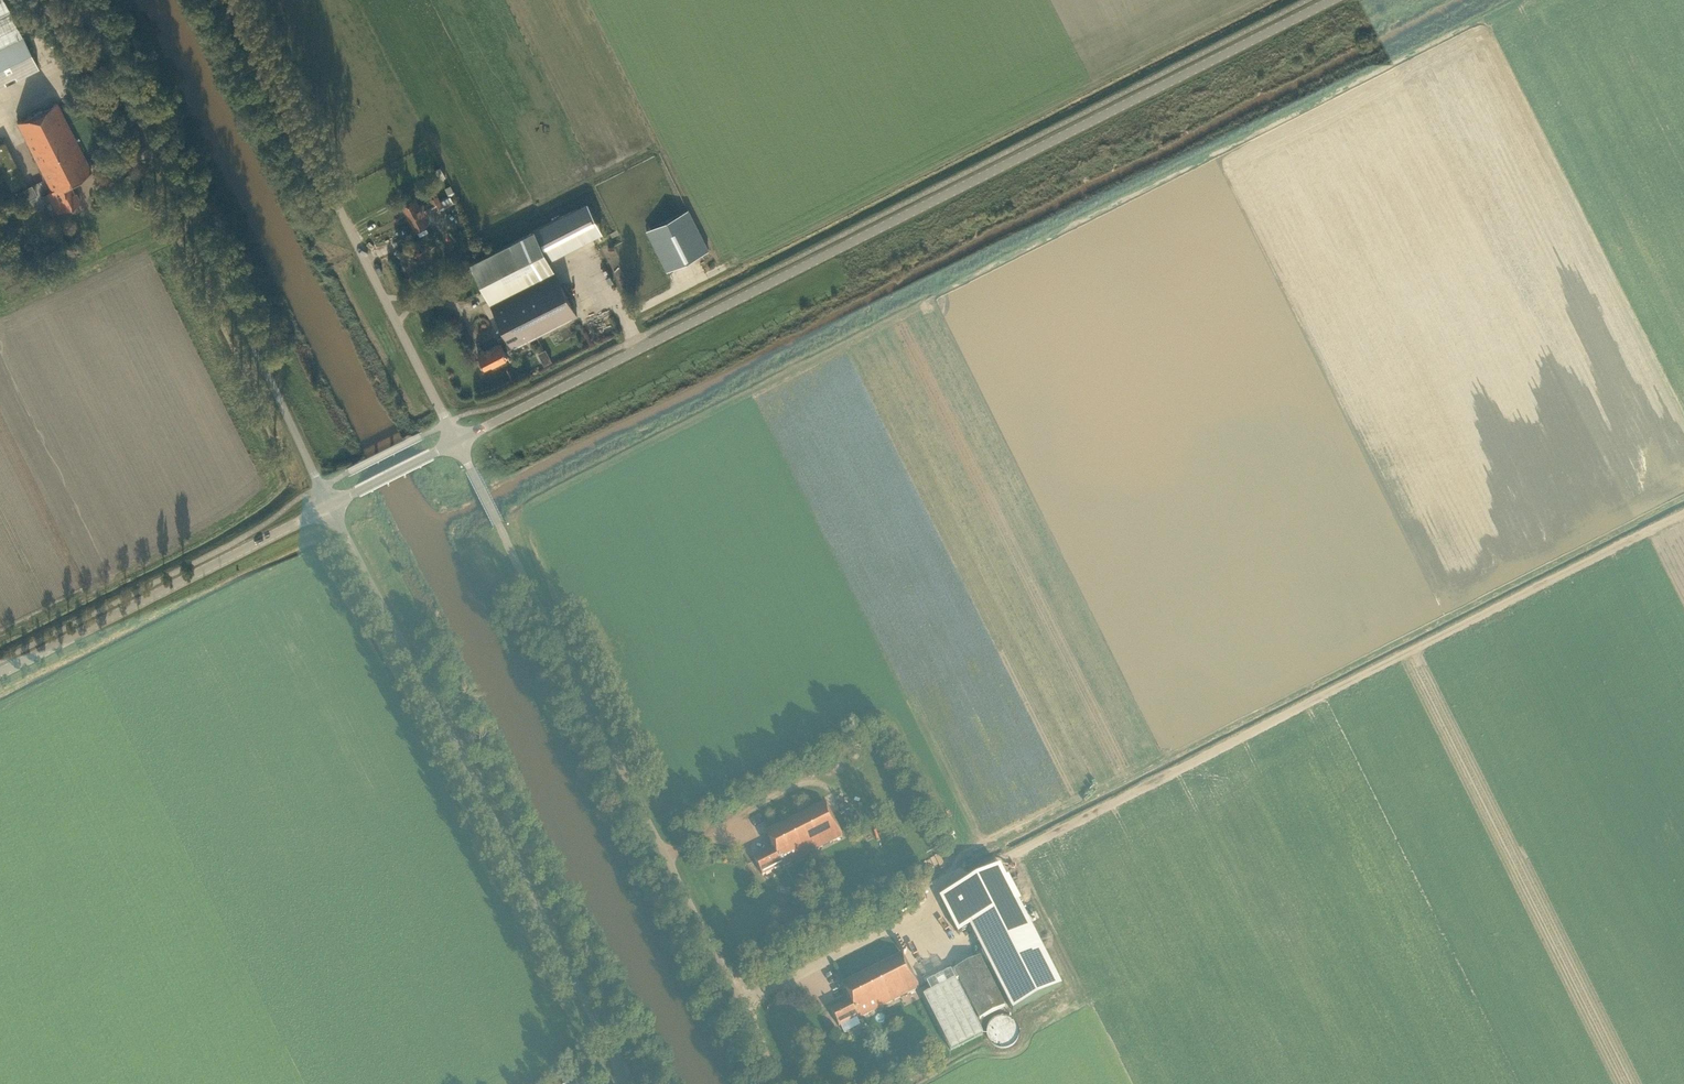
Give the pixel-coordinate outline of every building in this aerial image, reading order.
[(37,67),(3,0),(0,0),(0,86),(37,67)] [(73,194),(68,183),(67,182),(90,171),(56,103),(16,123),(51,192),(47,193),(56,212),(62,209),(63,210),(79,202),(75,193),(73,194)] [(10,190),(25,183),(4,141),(0,143),(0,170),(10,190)] [(439,166),(434,169),(440,179),(445,176),(439,166)] [(414,189),(417,194),(440,182),(437,178),(414,189)] [(37,195),(31,185),(17,192),(23,202),(37,195)] [(449,196),(451,195),(451,194),(453,192),(449,185),(444,187),(448,196),(449,196)] [(437,195),(429,199),(432,204),(432,205),(440,201),(437,195)] [(448,196),(440,201),(443,206),(443,207),(452,202),(449,196),(448,196)] [(401,205),(407,217),(425,208),(422,203),(419,205),(415,197),(401,205)] [(440,201),(432,205),(435,210),(443,206),(440,201)] [(533,229),(549,259),(601,233),(586,203),(533,229)] [(425,208),(407,217),(414,229),(427,222),(435,218),(431,211),(435,210),(432,205),(432,204),(425,208)] [(687,209),(645,230),(665,270),(707,249),(687,209)] [(554,269),(549,259),(533,229),(469,262),(489,301),(554,269)] [(372,256),(384,250),(380,243),(368,248),(372,256)] [(500,343),(476,354),(483,368),(506,356),(504,351),(510,348),(511,348),(575,316),(554,273),(490,305),(504,335),(498,338),(500,343)] [(780,867),(843,836),(825,802),(766,831),(775,849),(755,859),(762,874),(780,865),(780,867)] [(851,802),(845,807),(849,813),(855,808),(851,802)] [(747,822),(756,822),(757,814),(747,814),(747,822)] [(1001,867),(940,897),(957,932),(969,926),(1018,902),(1001,867)] [(1060,984),(1018,902),(969,926),(1010,1010),(1060,984)] [(857,1019),(920,987),(903,953),(843,983),(851,1000),(831,1010),(839,1026),(856,1017),(857,1019)] [(1005,1005),(980,956),(954,969),(954,970),(959,979),(979,1018),(1005,1005)] [(954,970),(927,984),(931,993),(923,997),(951,1051),(983,1034),(955,980),(959,979),(954,970)]
